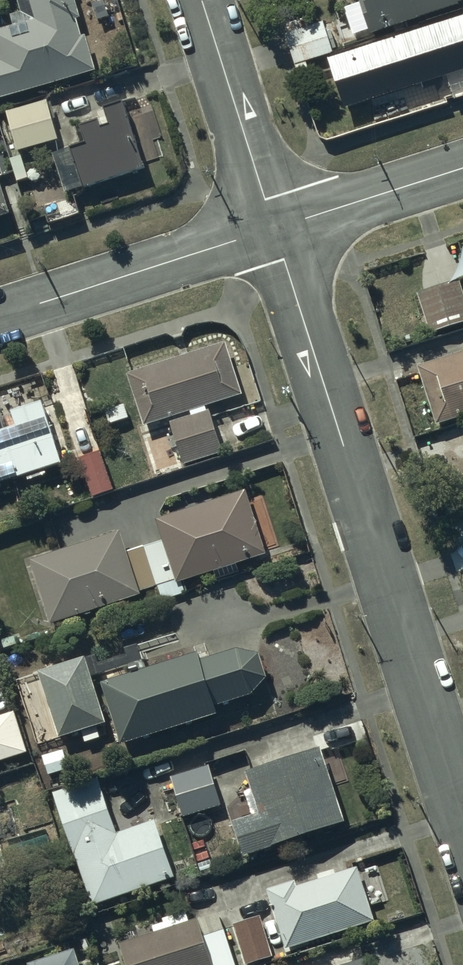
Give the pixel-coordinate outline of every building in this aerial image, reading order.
[(92,72),(83,39),(81,40),(75,21),(79,20),(73,0),(28,0),(34,22),(0,31),(0,98),(92,72)] [(368,35),(454,8),(453,4),(462,1),(462,0),(361,0),(364,11),(361,12),(368,35)] [(342,109),(462,71),(462,16),(326,60),(342,109)] [(285,34),(293,65),(339,52),(331,22),(285,34)] [(5,113),(16,153),(56,142),(45,102),(5,113)] [(51,155),(63,191),(78,185),(80,190),(138,169),(116,107),(101,113),(106,127),(100,129),(98,122),(77,129),(82,144),(51,155)] [(429,332),(462,323),(462,293),(459,280),(418,291),(429,332)] [(126,373),(142,425),(239,394),(223,342),(126,373)] [(434,423),(462,414),(462,351),(416,366),(434,423)] [(2,428),(0,422),(0,482),(61,463),(42,401),(8,412),(12,425),(2,428)] [(208,411),(169,422),(180,462),(219,452),(208,411)] [(78,457),(90,496),(111,489),(100,451),(78,457)] [(143,547),(156,585),(160,600),(199,588),(195,574),(263,554),(244,492),(154,519),(160,542),(143,547)] [(156,585),(143,547),(126,552),(120,532),(28,560),(47,622),(138,595),(137,591),(156,585)] [(98,684),(117,743),(214,715),(212,707),(249,696),(265,677),(257,654),(235,649),(197,662),(194,653),(98,684)] [(98,738),(94,726),(104,724),(82,657),(36,672),(56,738),(80,731),(83,743),(98,738)] [(29,748),(15,706),(0,711),(0,758),(29,748)] [(231,822),(241,855),(343,822),(318,747),(243,772),(257,813),(231,822)] [(170,777),(182,817),(218,806),(206,766),(170,777)] [(52,793),(89,905),(172,877),(153,820),(115,833),(97,778),(52,793)] [(0,848),(0,871),(8,870),(3,847),(0,848)] [(265,890),(284,949),(371,922),(354,867),(293,886),(292,882),(265,890)] [(223,928),(199,936),(194,920),(186,922),(183,913),(159,921),(160,924),(150,928),(152,933),(118,944),(125,964),(235,964),(223,928)] [(233,924),(244,964),(271,956),(259,917),(233,924)] [(72,950),(27,963),(28,964),(76,964),(72,950)]
